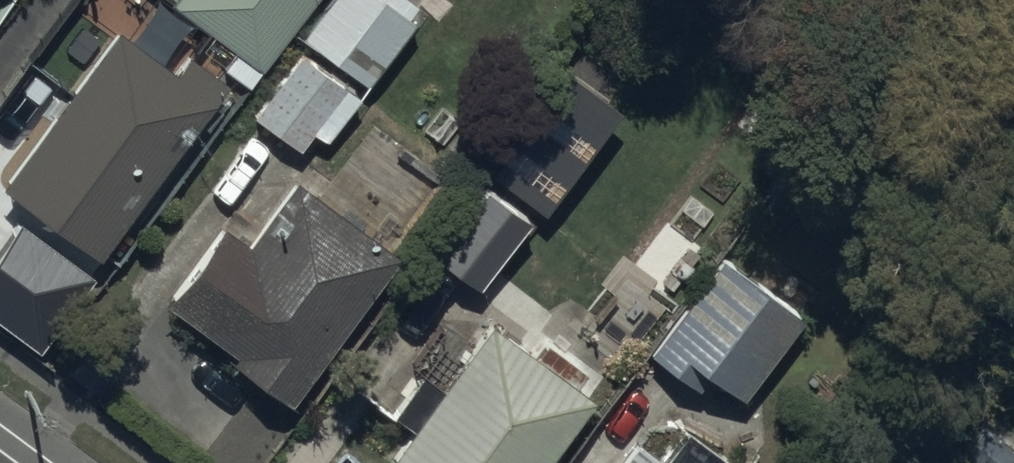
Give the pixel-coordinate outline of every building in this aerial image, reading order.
[(265,63),(309,0),(173,0),(265,63)] [(303,35),(251,108),(300,143),(312,126),(327,136),(414,13),(396,0),(321,0),(299,32),(303,35)] [(125,54),(8,212),(107,286),(236,114),(194,83),(183,97),(125,54)] [(223,212),(163,292),(232,344),(227,350),(284,393),(414,221),(340,166),(322,190),(292,168),(246,229),(223,212)] [(529,208),(480,174),(429,247),(478,281),(529,208)] [(803,306),(720,246),(647,347),(697,383),(709,367),(742,390),(803,306)] [(487,311),(438,378),(419,364),(387,407),(406,420),(384,451),(400,462),(535,462),(591,386),(487,311)] [(955,450),(971,462),(994,462),(1012,442),(980,415),(967,430),(937,404),(915,430),(948,458),(955,450)] [(684,418),(663,447),(635,428),(611,462),(749,462),(684,418)]
